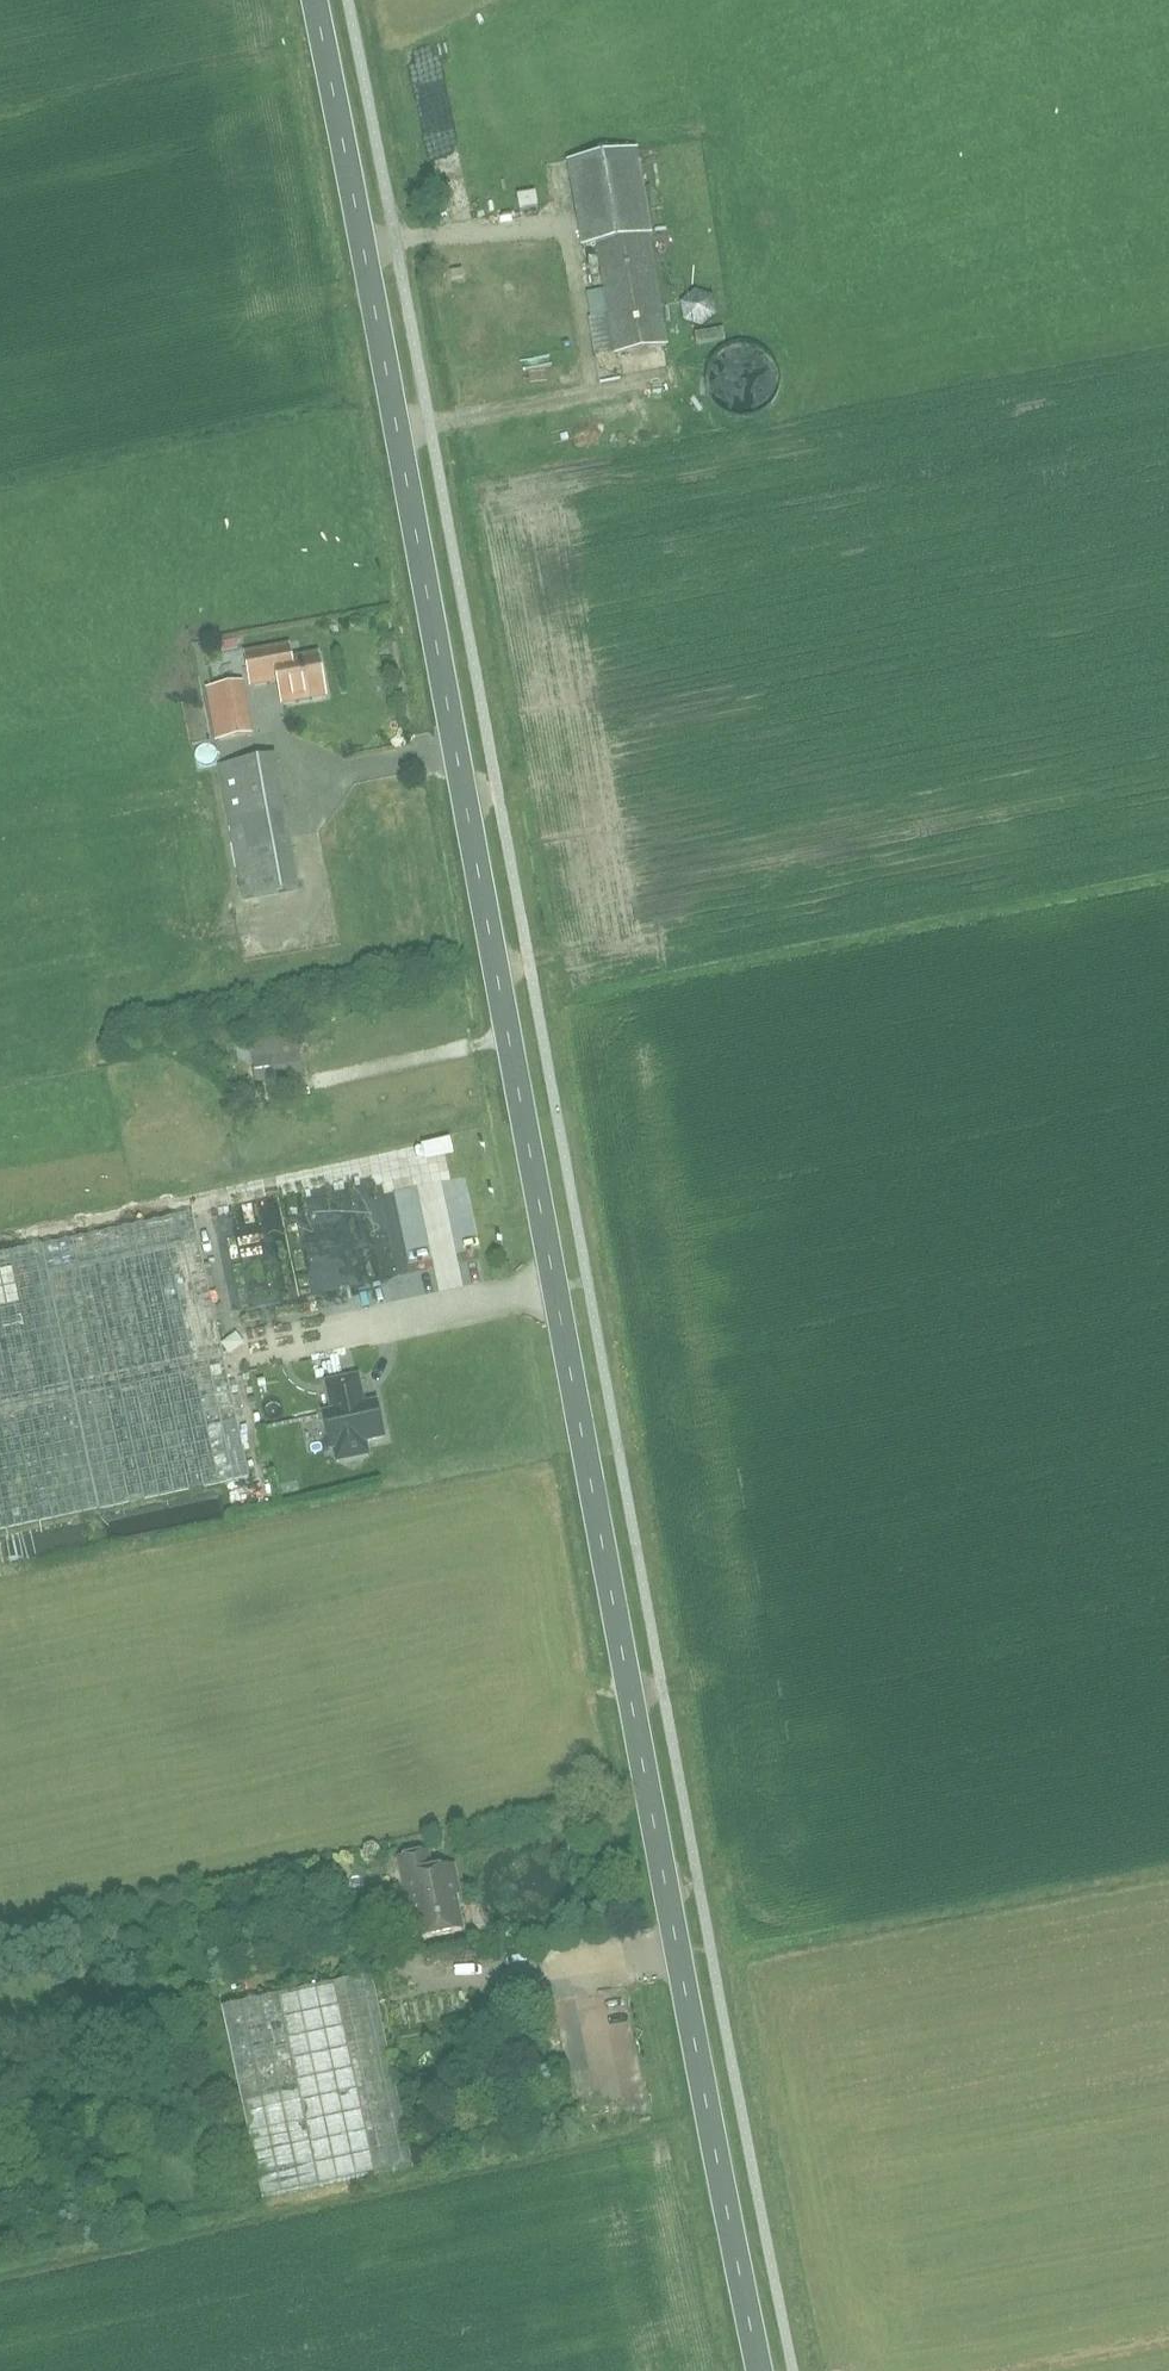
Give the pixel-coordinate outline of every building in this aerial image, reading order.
[(617,354),(666,345),(647,235),(650,234),(635,153),(568,165),(583,248),(597,245),(617,354)] [(452,280),(464,278),(463,270),(451,272),(452,280)] [(700,328),(715,316),(712,298),(695,292),(680,303),(682,322),(700,328)] [(245,655),(251,686),(278,681),(282,703),(325,695),(318,656),(286,662),(283,648),(245,655)] [(242,682),(207,688),(215,740),(251,734),(242,682)] [(243,900),(298,890),(274,758),(219,768),(243,900)] [(255,1084),(302,1076),(295,1038),(249,1045),(255,1084)] [(0,1256),(0,1533),(99,1511),(252,1477),(197,1241),(192,1214),(42,1247),(0,1256)] [(362,1445),(361,1441),(383,1437),(376,1403),(364,1406),(357,1377),(327,1383),(333,1413),(323,1415),(331,1448),(337,1446),(338,1450),(341,1454),(344,1455),(348,1457),(352,1456),(358,1454),(360,1451),(361,1448),(362,1445)] [(394,1894),(398,1893),(408,1940),(449,1931),(442,1897),(446,1896),(440,1867),(418,1872),(414,1853),(387,1859),(394,1894)] [(322,1984),(209,2009),(250,2199),(363,2175),(322,1984)] [(653,2078),(632,2079),(632,2090),(653,2089),(653,2078)]
